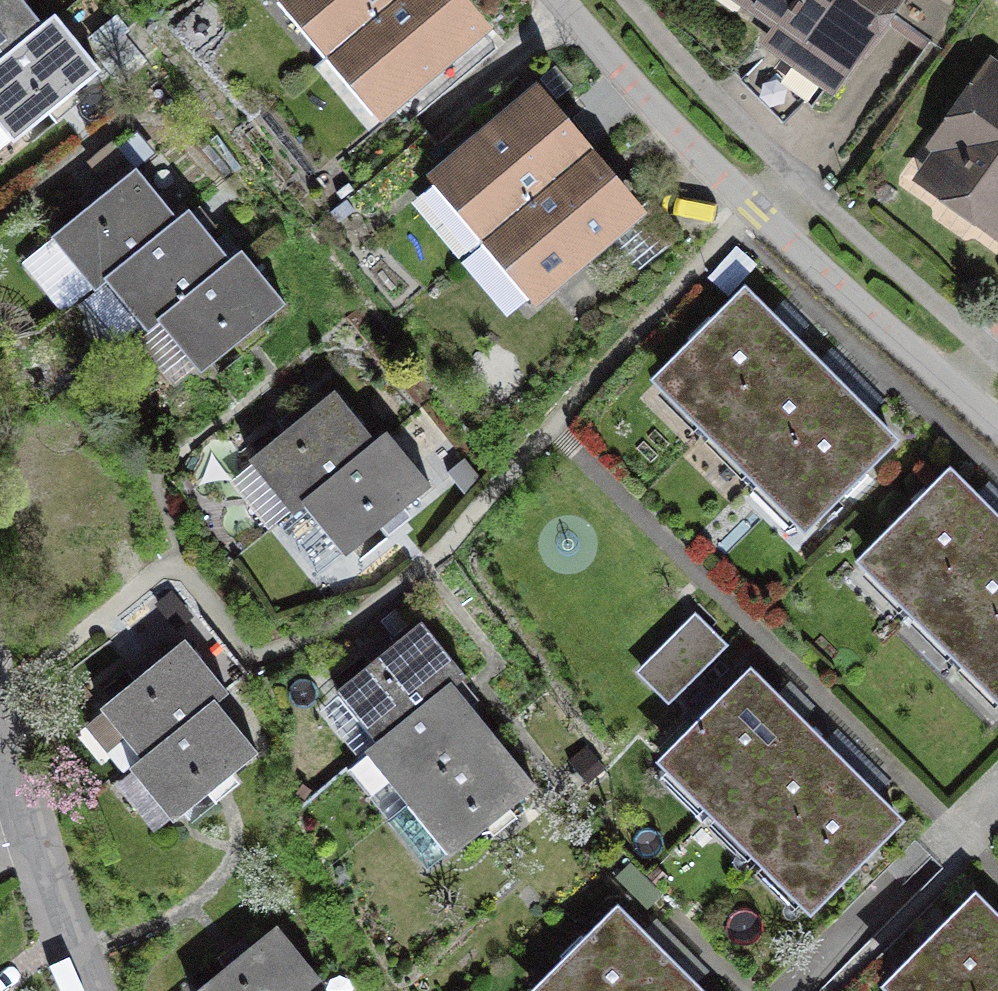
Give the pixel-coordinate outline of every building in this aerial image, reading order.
[(39,37),(9,0),(0,0),(0,68),(39,37)] [(406,0),(275,0),(270,4),(324,68),(406,0)] [(324,68),(379,133),(490,40),(456,0),(406,0),(324,68)] [(728,15),(856,101),(923,0),(738,0),(728,15)] [(99,81),(54,25),(39,37),(0,68),(0,130),(14,148),(99,81)] [(989,70),(907,185),(997,249),(997,77),(989,70)] [(479,249),(592,157),(539,93),(426,186),(479,249)] [(646,222),(592,157),(479,249),(533,314),(646,222)] [(135,180),(48,247),(87,296),(102,285),(174,229),(135,180)] [(231,272),(188,218),(174,229),(102,285),(144,340),(156,332),(231,272)] [(282,316),(240,264),(231,272),(156,332),(197,384),(282,316)] [(744,293),(661,375),(710,424),(793,342),(744,293)] [(366,330),(280,400),(322,451),(334,441),(407,381),(366,330)] [(841,390),(793,342),(710,424),(758,472),(841,390)] [(334,441),(377,493),(461,423),(418,372),(407,381),(334,441)] [(891,441),(841,390),(758,472),(808,522),(891,441)] [(867,558),(916,606),(997,524),(997,523),(950,475),(867,558)] [(916,606),(963,654),(997,619),(997,524),(916,606)] [(963,654),(997,689),(997,619),(963,654)] [(694,628),(639,683),(671,714),(726,659),(694,628)] [(460,686),(419,636),(333,705),(375,756),(449,695),(460,686)] [(185,654),(99,720),(141,775),(219,717),(227,710),(185,654)] [(750,674),(668,757),(717,806),(800,723),(750,674)] [(363,765),(403,813),(489,743),(449,695),(375,756),(363,765)] [(169,832),(256,765),(219,717),(141,775),(131,783),(169,832)] [(800,723),(717,806),(765,854),(848,771),(800,723)] [(532,796),(489,743),(403,813),(446,866),(532,796)] [(897,820),(848,771),(765,854),(814,902),(897,820)] [(892,980),(904,990),(980,990),(997,973),(997,921),(975,898),(892,980)] [(538,990),(635,990),(666,960),(618,912),(538,990)] [(212,990),(318,990),(278,940),(212,990)] [(666,960),(635,990),(697,990),(666,960)] [(980,990),(997,990),(997,973),(980,990)]
